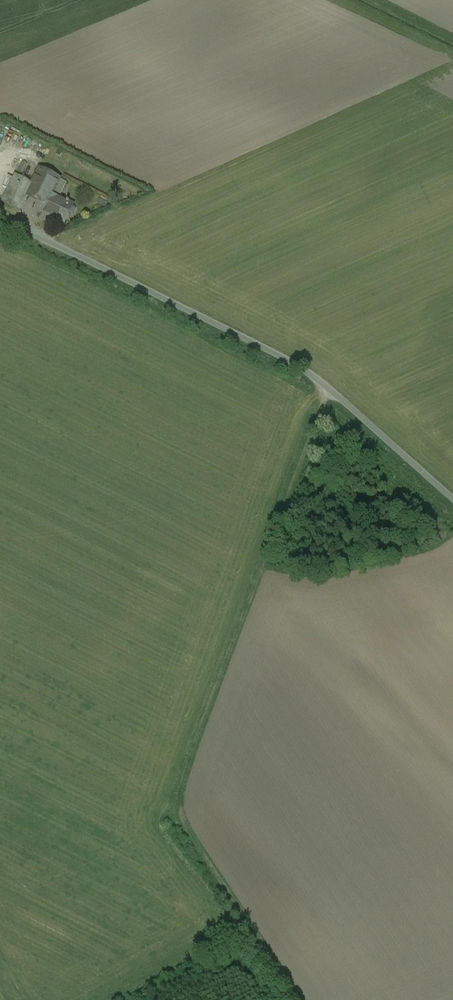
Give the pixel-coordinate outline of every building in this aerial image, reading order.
[(60,180),(40,170),(35,180),(33,184),(53,193),(52,195),(60,180)] [(35,180),(22,174),(20,178),(33,184),(35,180)] [(20,178),(15,176),(2,203),(10,207),(20,212),(29,195),(34,185),(33,184),(20,178)] [(53,193),(33,184),(34,185),(29,195),(40,201),(46,204),(51,195),(52,195),(53,193)] [(52,195),(51,195),(46,204),(42,213),(64,224),(73,206),(52,195)] [(46,204),(40,201),(35,209),(42,213),(46,204)] [(0,202),(0,209),(7,212),(10,207),(2,203),(0,202)] [(20,212),(10,207),(7,212),(18,218),(20,212)]
